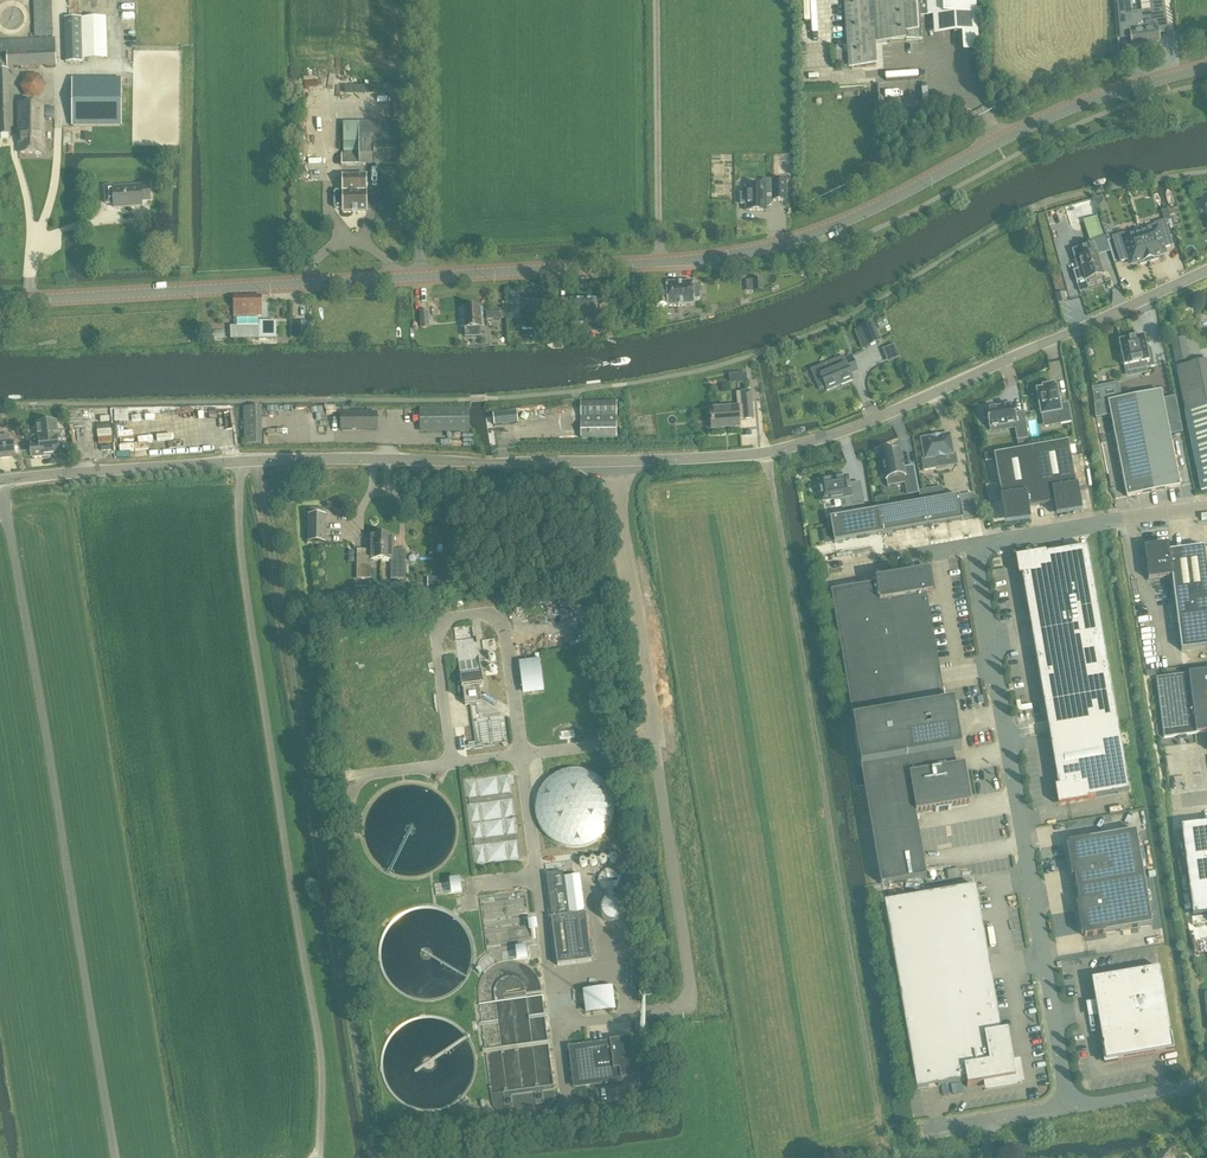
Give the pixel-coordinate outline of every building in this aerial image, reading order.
[(845,15),(849,69),(856,68),(877,67),(875,45),(922,41),(921,17),(933,16),(965,14),(967,38),(977,37),(978,37),(976,0),(844,0),(845,15)] [(1129,0),(1118,2),(1121,37),(1123,37),(1125,37),(1130,36),(1131,38),(1132,46),(1145,44),(1141,15),(1140,15),(1132,16),(1131,16),(1131,13),(1129,0)] [(1141,15),(1145,44),(1159,43),(1159,42),(1158,35),(1158,32),(1164,32),(1167,31),(1163,0),(1151,0),(1152,10),(1153,13),(1152,13),(1145,14),(1141,15)] [(82,18),(64,18),(65,62),(83,62),(83,60),(82,18)] [(9,68),(34,67),(56,66),(55,50),(55,39),(35,40),(22,40),(0,41),(0,68),(9,68)] [(832,65),(842,65),(842,51),(831,51),(832,65)] [(2,135),(2,136),(8,136),(8,134),(11,134),(10,114),(9,90),(9,80),(9,68),(0,68),(0,135),(2,135)] [(46,87),(46,84),(46,81),(45,78),(43,75),(40,73),(37,72),(34,71),(31,71),(28,72),(25,74),(23,76),(21,79),(21,82),(21,86),(21,89),(23,91),(25,94),(28,96),(31,97),(34,97),(37,96),(40,95),(43,93),(45,90),(46,87)] [(71,126),(120,125),(120,76),(71,77),(71,126)] [(19,153),(43,153),(43,104),(19,104),(19,153)] [(399,164),(399,123),(343,124),(343,153),(359,153),(359,155),(342,155),(342,165),(366,165),(366,164),(399,164)] [(367,213),(366,176),(342,177),(342,192),(336,192),(335,194),(335,208),(337,210),(342,210),(342,213),(367,213)] [(746,205),(746,211),(766,211),(766,207),(768,207),(772,203),(772,201),(786,201),(786,181),(764,182),(764,185),(760,185),(760,187),(746,188),(746,194),(740,194),(740,205),(746,205)] [(142,201),(151,200),(149,183),(140,184),(140,186),(114,188),(113,185),(105,186),(106,204),(114,204),(114,208),(142,206),(142,201)] [(1104,237),(1097,217),(1092,200),(1078,205),(1081,213),(1083,221),(1090,242),(1104,237)] [(1172,246),(1165,222),(1155,225),(1155,226),(1139,231),(1149,262),(1150,262),(1150,261),(1157,259),(1157,257),(1165,254),(1163,248),(1172,246)] [(1149,262),(1139,231),(1123,236),(1123,235),(1113,238),(1120,262),(1129,259),(1131,265),(1139,262),(1140,265),(1147,262),(1147,263),(1149,262)] [(1086,281),(1103,276),(1093,245),(1076,251),(1079,260),(1076,261),(1079,270),(1082,269),(1086,281)] [(762,280),(752,280),(753,292),(763,292),(762,280)] [(667,291),(656,291),(657,307),(668,307),(694,306),(694,300),(698,300),(700,299),(699,290),(698,288),(693,289),(693,283),(667,284),(667,291)] [(248,296),(234,297),(235,317),(247,317),(262,317),(261,302),(261,296),(248,296)] [(518,320),(518,310),(519,297),(510,296),(508,319),(518,320)] [(568,303),(556,304),(557,326),(569,325),(569,324),(571,324),(571,327),(576,326),(576,330),(585,330),(585,334),(596,333),(596,326),(596,301),(585,301),(581,301),(571,301),(571,303),(568,303)] [(482,328),(480,308),(463,309),(464,327),(464,329),(465,340),(473,339),(472,328),(482,328)] [(421,329),(429,329),(428,311),(420,311),(421,329)] [(486,320),(507,319),(506,312),(486,313),(486,320)] [(247,339),(276,338),(276,321),(259,322),(259,326),(246,326),(247,339)] [(617,334),(616,325),(605,327),(607,335),(617,334)] [(867,347),(879,342),(872,325),(860,330),(867,347)] [(231,339),(247,339),(246,326),(230,326),(231,339)] [(1152,354),(1147,355),(1143,338),(1120,342),(1122,356),(1120,357),(1122,364),(1124,364),(1124,366),(1136,364),(1137,370),(1154,366),(1152,354)] [(1190,360),(1186,338),(1170,341),(1175,363),(1190,360)] [(827,391),(852,380),(850,374),(857,371),(851,357),(844,360),(843,357),(811,371),(819,390),(825,388),(827,391)] [(1201,364),(1189,367),(1183,368),(1177,369),(1202,495),(1206,494),(1206,363),(1201,364)] [(1118,386),(1093,391),(1094,396),(1094,406),(1096,405),(1108,403),(1121,400),(1118,386)] [(1055,389),(1054,390),(1053,387),(1044,389),(1044,391),(1038,392),(1040,401),(1038,402),(1039,409),(1041,408),(1043,421),(1060,418),(1061,424),(1071,423),(1068,405),(1060,406),(1058,397),(1057,397),(1055,389)] [(743,420),(753,419),(751,392),(736,393),(737,407),(710,410),(712,430),(739,428),(739,420),(743,419),(743,420)] [(1153,492),(1180,486),(1161,392),(1135,397),(1153,492)] [(1126,497),(1153,492),(1135,397),(1121,400),(1108,403),(1126,497)] [(617,404),(580,404),(581,425),(581,438),(617,437),(617,434),(617,424),(617,404)] [(1023,413),(1015,414),(1014,405),(986,410),(986,411),(983,412),(985,419),(987,419),(989,429),(1015,424),(1017,440),(1028,438),(1023,413)] [(244,444),(261,444),(260,408),(244,409),(244,444)] [(466,408),(420,408),(420,435),(466,436),(466,408)] [(516,412),(493,414),(495,426),(518,423),(516,412)] [(341,430),(377,430),(377,413),(341,414),(341,430)] [(33,437),(30,440),(31,447),(32,457),(35,457),(37,457),(39,457),(42,456),(49,456),(52,455),(53,455),(56,455),(59,455),(57,437),(57,436),(57,433),(56,423),(52,423),(50,423),(50,421),(43,422),(43,424),(40,424),(37,425),(38,428),(36,428),(37,436),(37,437),(33,437)] [(925,460),(922,460),(924,471),(946,467),(945,459),(953,457),(953,455),(951,443),(949,435),(940,437),(940,438),(931,440),(931,438),(921,440),(925,460)] [(15,457),(13,443),(10,444),(9,436),(0,437),(0,458),(15,457)] [(1068,442),(1031,449),(1042,511),(1055,508),(1056,517),(1082,512),(1077,486),(1076,486),(1068,442)] [(1031,449),(994,455),(997,477),(1001,499),(1000,500),(1005,526),(1031,521),(1029,513),(1042,511),(1031,449)] [(898,451),(884,454),(885,456),(882,456),(887,487),(906,484),(908,495),(919,493),(914,466),(903,468),(901,453),(898,454),(898,451)] [(863,504),(860,484),(848,485),(847,479),(819,483),(819,485),(817,486),(818,494),(821,493),(822,502),(850,497),(851,506),(863,504)] [(962,515),(960,502),(959,497),(918,504),(877,511),(881,535),(922,528),(963,521),(962,515)] [(881,535),(877,511),(830,519),(834,543),(881,535)] [(324,543),(324,516),(309,516),(309,542),(324,543)] [(381,561),(382,536),(370,536),(370,550),(357,550),(357,580),(371,580),(371,561),(381,561)] [(393,551),(393,536),(382,536),(381,561),(391,561),(391,580),(405,580),(406,551),(393,551)] [(1204,548),(1169,553),(1168,545),(1144,548),(1148,580),(1172,577),(1182,651),(1206,648),(1206,572),(1204,548)] [(1045,553),(1016,558),(1019,577),(1021,576),(1023,584),(1030,621),(1050,742),(1119,731),(1098,609),(1087,548),(1053,554),(1046,555),(1045,553)] [(943,695),(926,596),(933,595),(929,572),(875,581),(876,585),(831,593),(853,721),(852,721),(860,768),(861,768),(881,885),(926,877),(926,874),(922,853),(920,841),(918,830),(916,815),(925,813),(935,811),(935,813),(939,812),(938,809),(947,807),(948,810),(951,810),(951,809),(963,807),(971,805),(969,794),(965,773),(964,767),(959,768),(956,768),(953,752),(961,751),(959,737),(956,718),(953,704),(945,705),(943,695)] [(483,687),(479,656),(457,659),(462,690),(463,690),(465,706),(482,704),(479,687),(483,687)] [(542,662),(521,664),(524,698),(545,696),(542,662)] [(1189,674),(1197,733),(1206,732),(1206,672),(1189,674)] [(1164,738),(1197,733),(1189,674),(1156,678),(1164,738)] [(1119,731),(1050,742),(1057,780),(1058,787),(1055,788),(1058,806),(1088,801),(1088,799),(1096,798),(1095,798),(1129,792),(1119,731)] [(549,778),(543,784),(539,791),(536,799),(535,808),(536,816),(538,824),(541,830),(546,836),(552,841),(558,844),(565,847),(572,848),(580,848),(587,846),(594,843),(600,839),(602,837),(608,841),(615,833),(609,828),(610,826),(613,819),(614,811),(614,804),(613,797),(610,790),(606,784),(601,779),(595,774),(588,771),(580,769),(571,769),(563,770),(556,774),(552,776),(549,778)] [(1181,828),(1186,870),(1192,917),(1206,915),(1206,824),(1181,828)] [(1068,843),(1076,890),(1144,879),(1136,832),(1068,843)] [(591,962),(585,913),(568,915),(563,872),(546,874),(552,918),(551,918),(557,966),(591,962)] [(1152,925),(1144,879),(1076,890),(1084,937),(1152,925)] [(1009,1053),(1008,1049),(1010,1049),(1007,1032),(1001,1033),(978,899),(886,915),(916,1090),(966,1082),(967,1087),(983,1085),(984,1088),(1019,1082),(1016,1063),(1013,1064),(1012,1062),(1010,1063),(1010,1059),(1011,1058),(1012,1058),(1012,1057),(1012,1056),(1012,1055),(1012,1054),(1011,1054),(1010,1053),(1009,1053)] [(1169,1031),(1170,1031),(1159,969),(1092,980),(1102,1043),(1103,1042),(1104,1048),(1103,1048),(1106,1063),(1174,1052),(1171,1036),(1170,1036),(1169,1031)] [(588,1012),(613,1009),(610,990),(585,993),(588,1012)] [(636,1031),(648,1030),(647,1023),(635,1024),(636,1031)] [(610,1044),(570,1049),(575,1087),(597,1084),(597,1087),(622,1083),(621,1080),(636,1078),(631,1039),(610,1041),(610,1044)]
